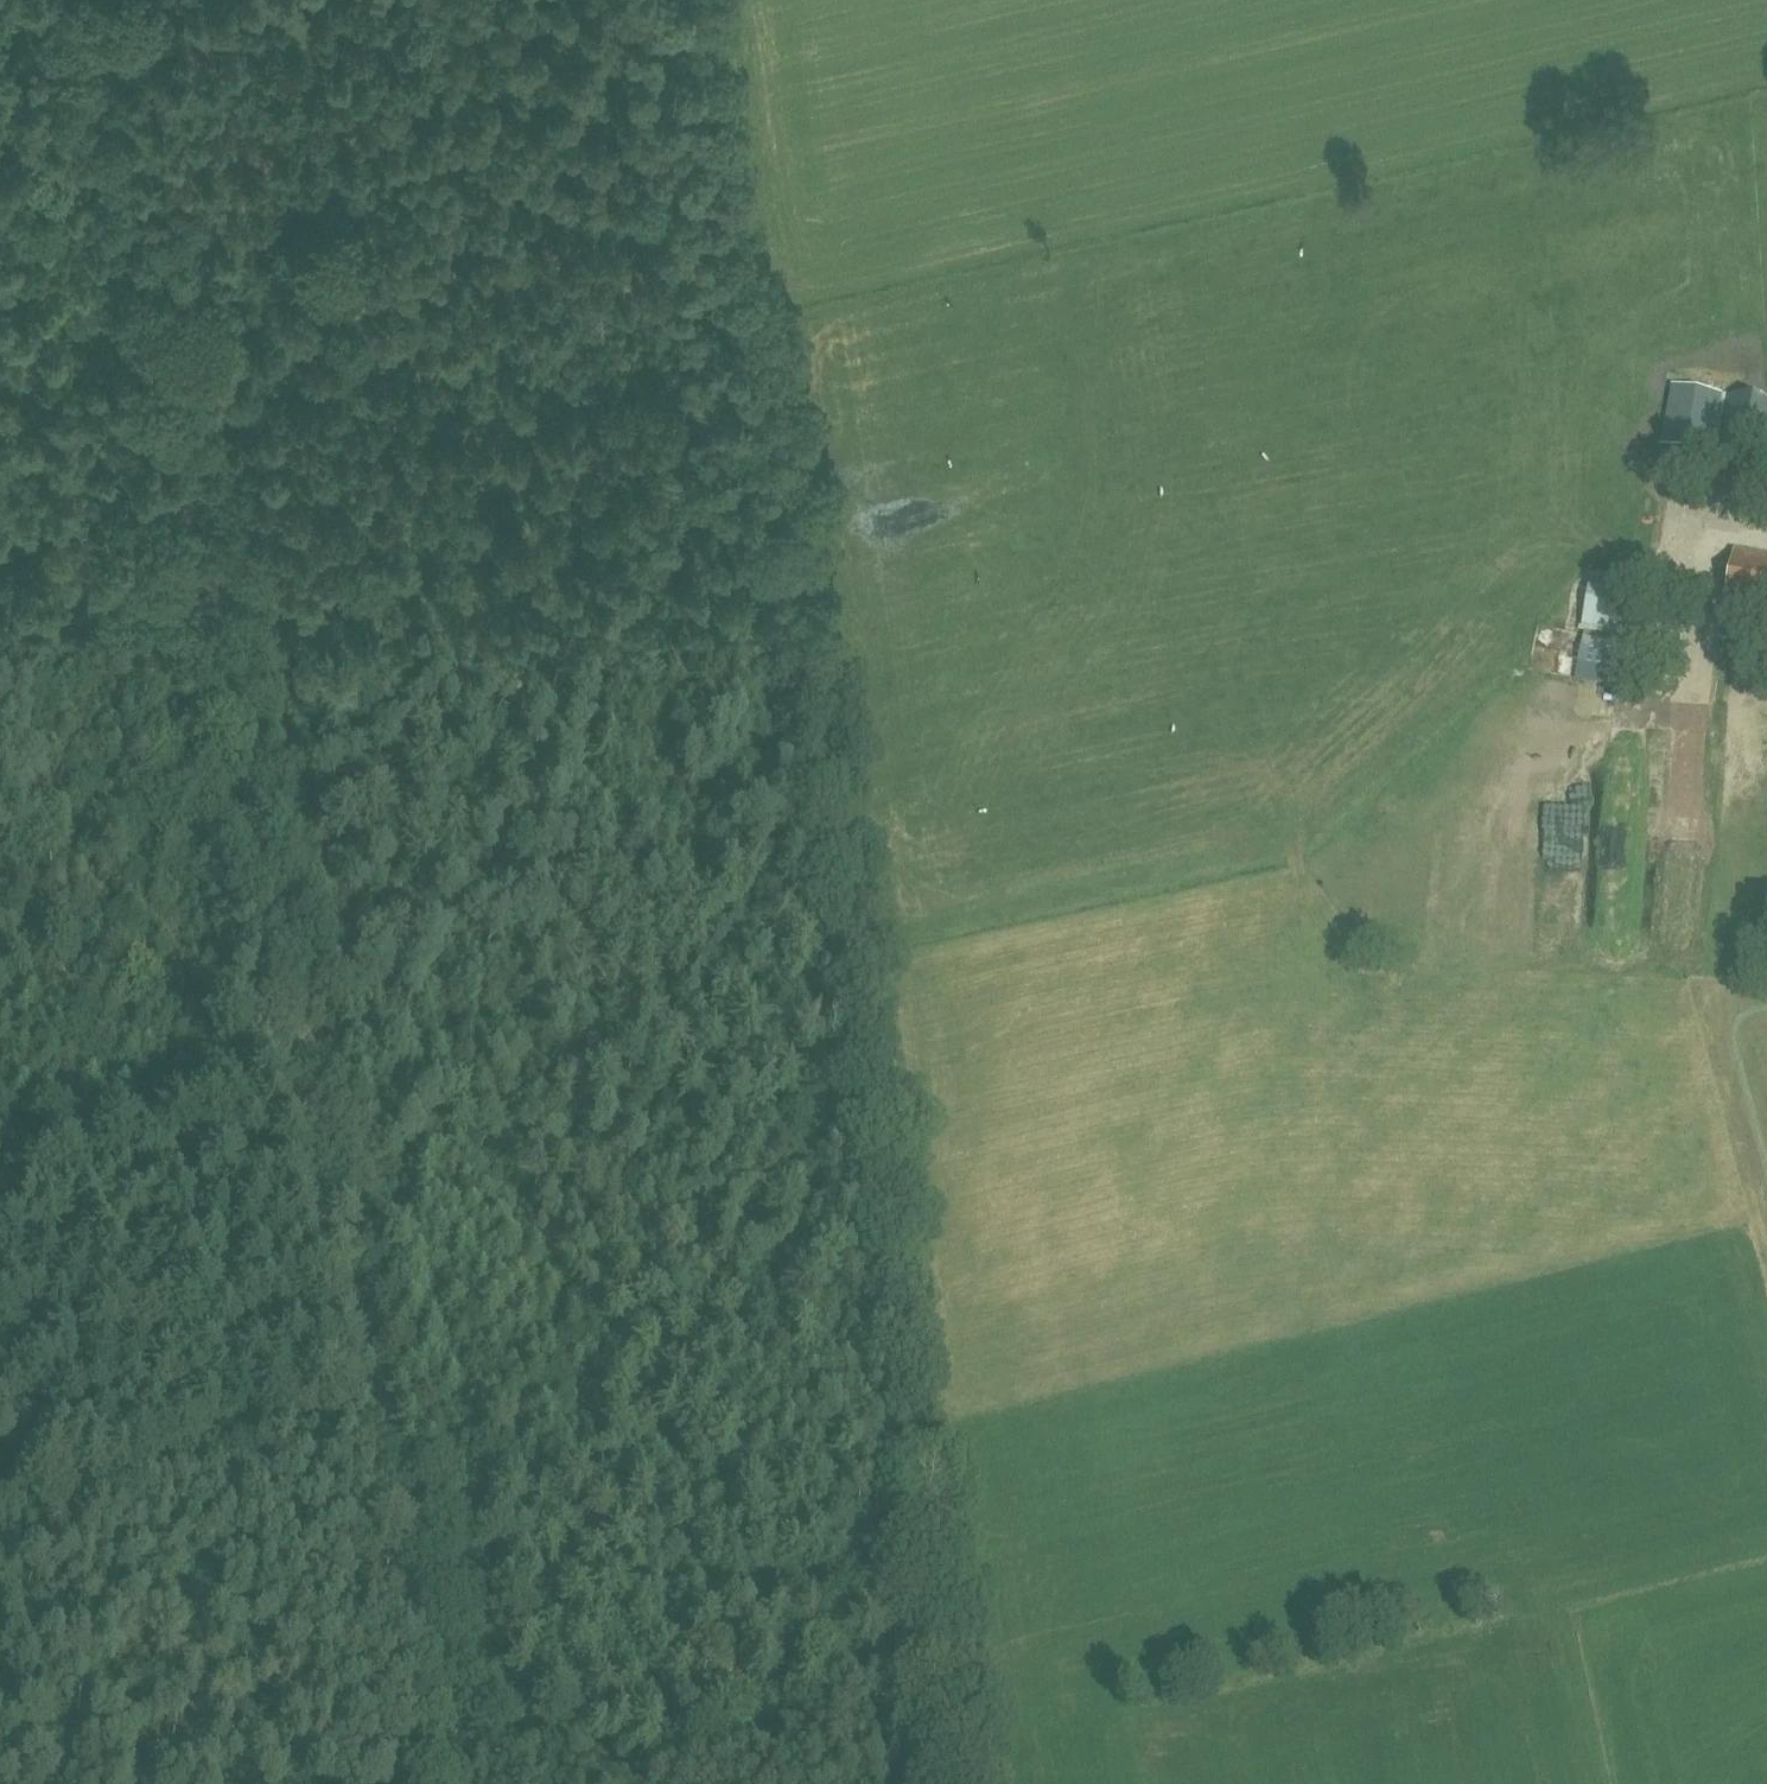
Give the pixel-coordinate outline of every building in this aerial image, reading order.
[(1661,447),(1717,457),(1716,461),(1704,458),(1701,477),(1726,482),(1730,463),(1766,469),(1766,405),(1672,388),(1661,447)] [(1735,553),(1724,611),(1766,619),(1766,559),(1735,553)] [(1582,628),(1642,639),(1649,598),(1589,587),(1582,628)] [(1644,641),(1642,660),(1676,666),(1679,647),(1680,647),(1685,619),(1649,613),(1644,641)] [(1650,693),(1653,680),(1634,676),(1640,644),(1585,634),(1576,679),(1650,693)] [(1505,847),(1572,848),(1572,826),(1506,825),(1505,847)] [(1606,832),(1606,867),(1635,868),(1636,833),(1606,832)]
